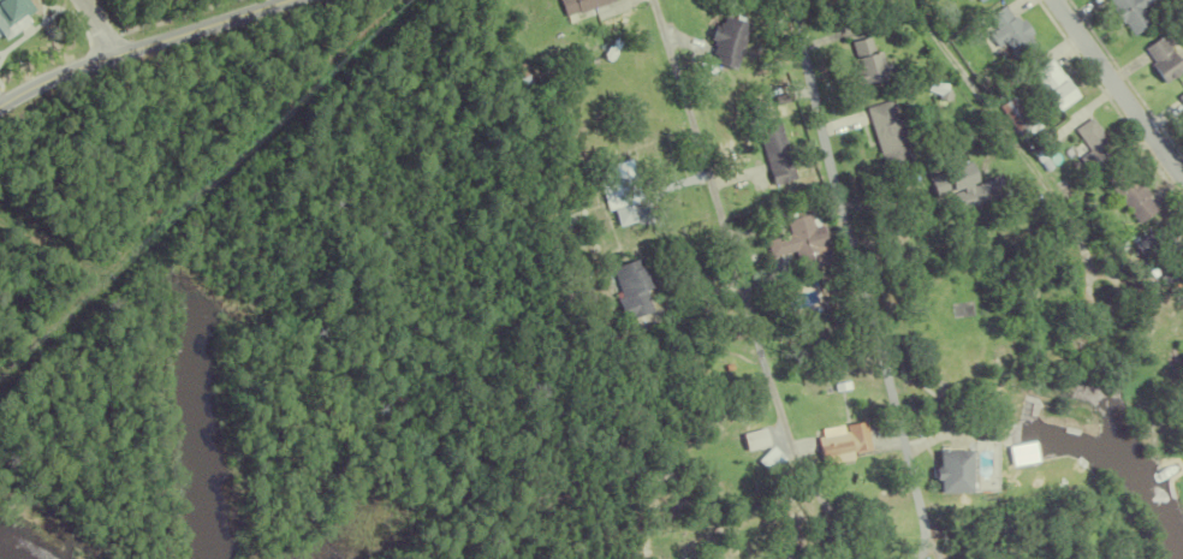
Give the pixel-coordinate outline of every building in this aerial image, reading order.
[(26,0),(0,0),(0,38),(1,40),(28,22),(24,16),(33,10),(26,0)] [(560,14),(555,0),(604,0),(575,11),(573,10),(560,14)] [(1108,5),(1105,0),(1144,0),(1137,5),(1145,16),(1154,10),(1159,17),(1148,24),(1147,22),(1130,34),(1119,19),(1117,20),(1107,6),(1108,5)] [(1010,13),(1015,19),(1018,17),(1028,30),(1024,32),(1030,42),(1013,55),(1001,38),(994,44),(985,31),(992,26),(983,14),(999,2),(1009,14),(1010,13)] [(745,22),(730,66),(709,59),(712,53),(707,52),(709,43),(707,43),(708,38),(705,37),(709,23),(713,24),(714,20),(717,20),(720,13),(730,17),(732,12),(741,14),(739,19),(745,22)] [(885,76),(854,84),(846,57),(851,55),(846,40),(864,34),(869,50),(876,48),(880,61),(881,61),(885,76)] [(1146,61),(1149,59),(1140,44),(1157,34),(1179,67),(1159,81),(1146,61)] [(560,46),(561,52),(553,54),(552,49),(542,52),(541,44),(558,40),(559,47),(560,46)] [(1059,72),(1063,77),(1060,78),(1072,95),(1052,108),(1040,93),(1041,91),(1035,83),(1034,84),(1032,81),(1033,81),(1027,70),(1046,57),(1058,73),(1059,72)] [(1172,94),(1182,86),(1182,109),(1172,94)] [(769,94),(784,90),(786,99),(772,102),(769,94)] [(994,103),(1009,94),(1029,121),(1015,132),(994,103)] [(902,132),(903,135),(898,137),(906,162),(882,171),(861,105),(886,96),(898,133),(902,132)] [(1075,155),(1084,148),(1070,127),(1087,115),(1113,153),(1086,172),(1075,155)] [(751,124),(774,117),(791,176),(768,183),(751,124)] [(1023,145),(1038,135),(1048,150),(1034,161),(1023,145)] [(598,186),(605,184),(599,165),(626,156),(637,197),(604,207),(598,186)] [(967,182),(968,184),(988,176),(987,176),(995,172),(1003,191),(958,208),(951,191),(958,188),(957,185),(947,189),(932,195),(926,179),(929,178),(927,172),(941,167),(943,168),(964,160),(971,179),(967,182)] [(1131,174),(1145,192),(1142,195),(1153,208),(1134,221),(1101,177),(1119,163),(1129,177),(1131,174)] [(1052,183),(1058,177),(1066,188),(1060,194),(1052,183)] [(900,195),(923,186),(927,195),(903,203),(900,195)] [(785,198),(801,195),(802,202),(787,207),(785,198)] [(822,231),(819,232),(827,261),(796,269),(790,249),(766,255),(761,238),(785,232),(780,219),(786,216),(784,209),(790,208),(791,215),(805,210),(809,225),(820,221),(822,231)] [(560,219),(579,213),(582,220),(561,226),(560,219)] [(1176,249),(1182,258),(1173,264),(1178,270),(1160,283),(1152,272),(1151,273),(1129,243),(1157,222),(1165,234),(1157,240),(1166,256),(1176,249)] [(571,231),(579,228),(583,244),(573,246),(571,231)] [(1106,256),(1113,250),(1119,257),(1113,263),(1106,256)] [(646,262),(653,284),(641,287),(648,309),(620,320),(612,297),(617,296),(617,295),(612,296),(611,291),(616,289),(607,266),(637,255),(641,264),(646,262)] [(831,382),(845,376),(848,385),(833,389),(831,382)] [(850,450),(846,450),(848,457),(828,462),(828,463),(820,465),(819,459),(816,459),(812,436),(843,430),(842,423),(861,420),(866,448),(851,452),(850,450)] [(1010,466),(1035,463),(1033,442),(1007,445),(1010,466)] [(753,459),(767,445),(780,457),(766,472),(753,459)] [(967,451),(936,451),(936,468),(931,468),(931,480),(937,480),(937,494),(969,493),(967,451)]
